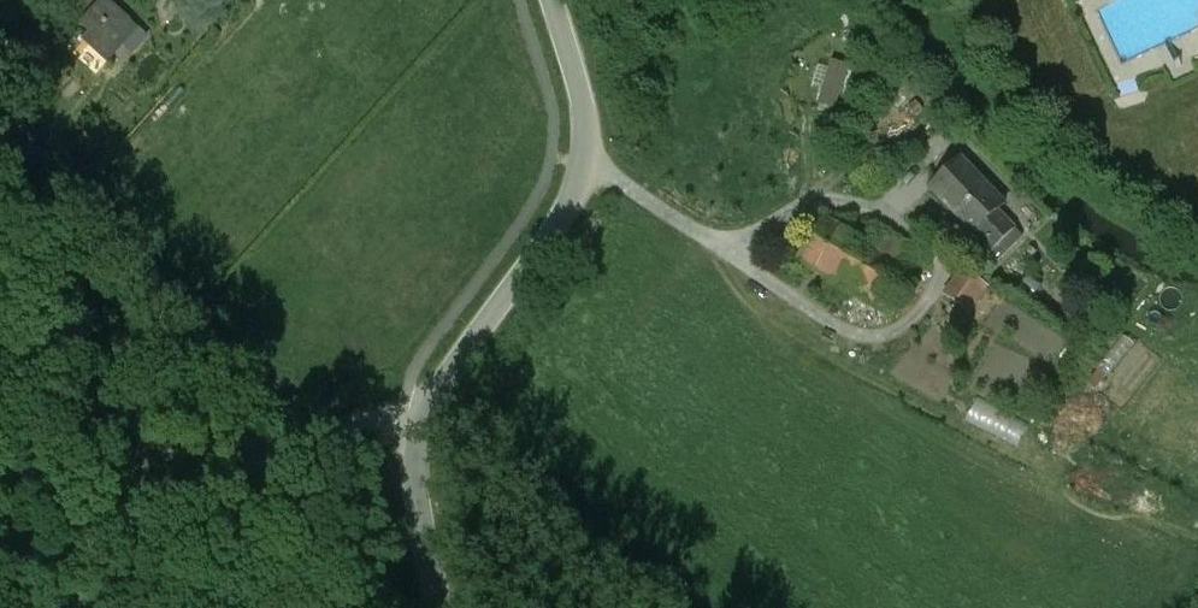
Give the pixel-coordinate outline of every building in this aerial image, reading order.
[(105,0),(104,0),(83,23),(92,31),(85,39),(107,59),(136,28),(105,0)] [(937,135),(915,158),(927,170),(949,147),(937,135)] [(1005,204),(962,159),(930,190),(938,198),(939,198),(967,227),(974,234),(998,211),(1005,204)] [(998,211),(974,234),(992,252),(1015,229),(998,211)] [(824,217),(798,261),(838,286),(865,242),(824,217)] [(928,258),(875,225),(865,242),(918,274),(928,258)] [(974,234),(967,227),(960,234),(992,266),(999,259),(992,252),(974,234)] [(918,274),(865,242),(838,286),(890,317),(892,318),(893,316),(892,316),(917,275),(918,276),(918,274)] [(987,291),(959,271),(942,297),(967,315),(987,291)] [(967,414),(1017,444),(1031,422),(980,392),(967,414)]
